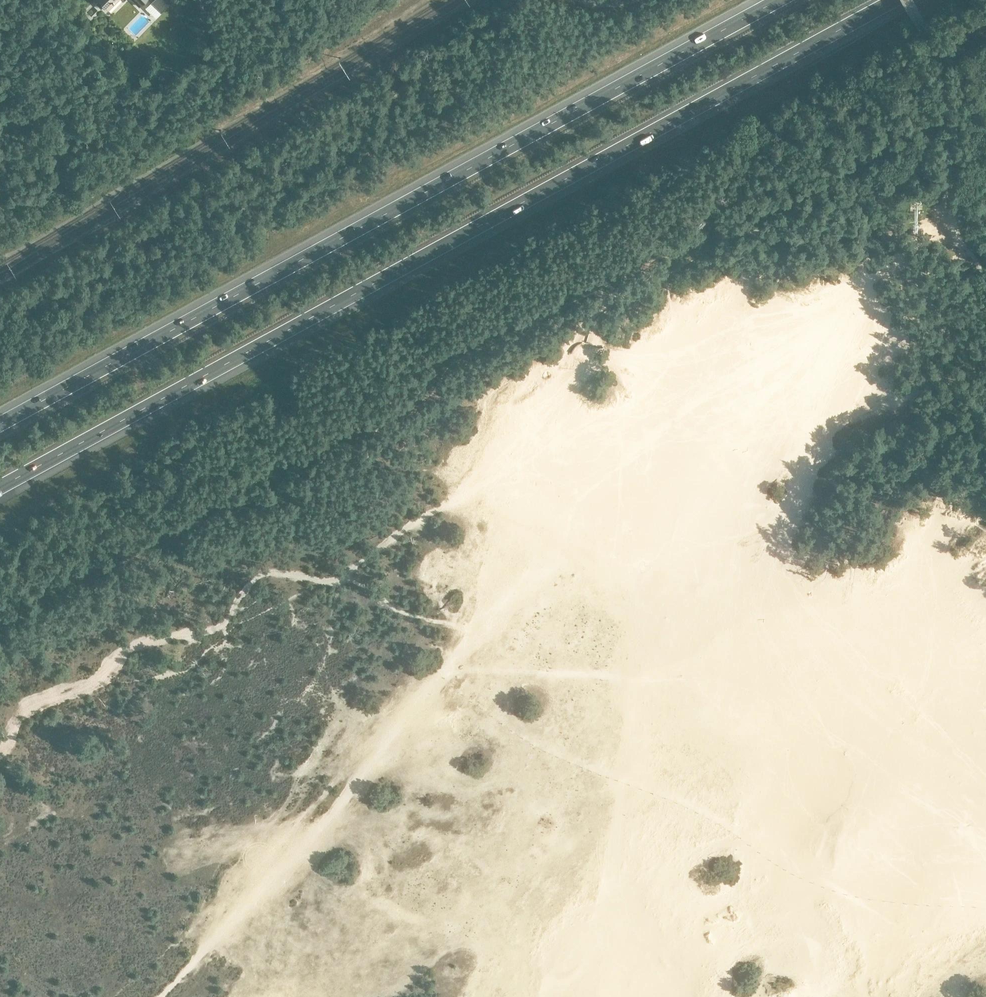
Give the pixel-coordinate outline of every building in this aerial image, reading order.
[(86,14),(92,5),(84,0),(82,0),(76,8),(86,14)] [(104,5),(109,10),(118,0),(98,0),(97,1),(97,4),(100,6),(102,6),(104,5)] [(151,2),(161,12),(165,8),(156,0),(153,0),(151,2)] [(196,16),(204,15),(204,0),(195,0),(196,16)] [(147,17),(151,13),(144,7),(140,12),(147,17)] [(60,449),(49,453),(51,459),(62,455),(60,449)]
